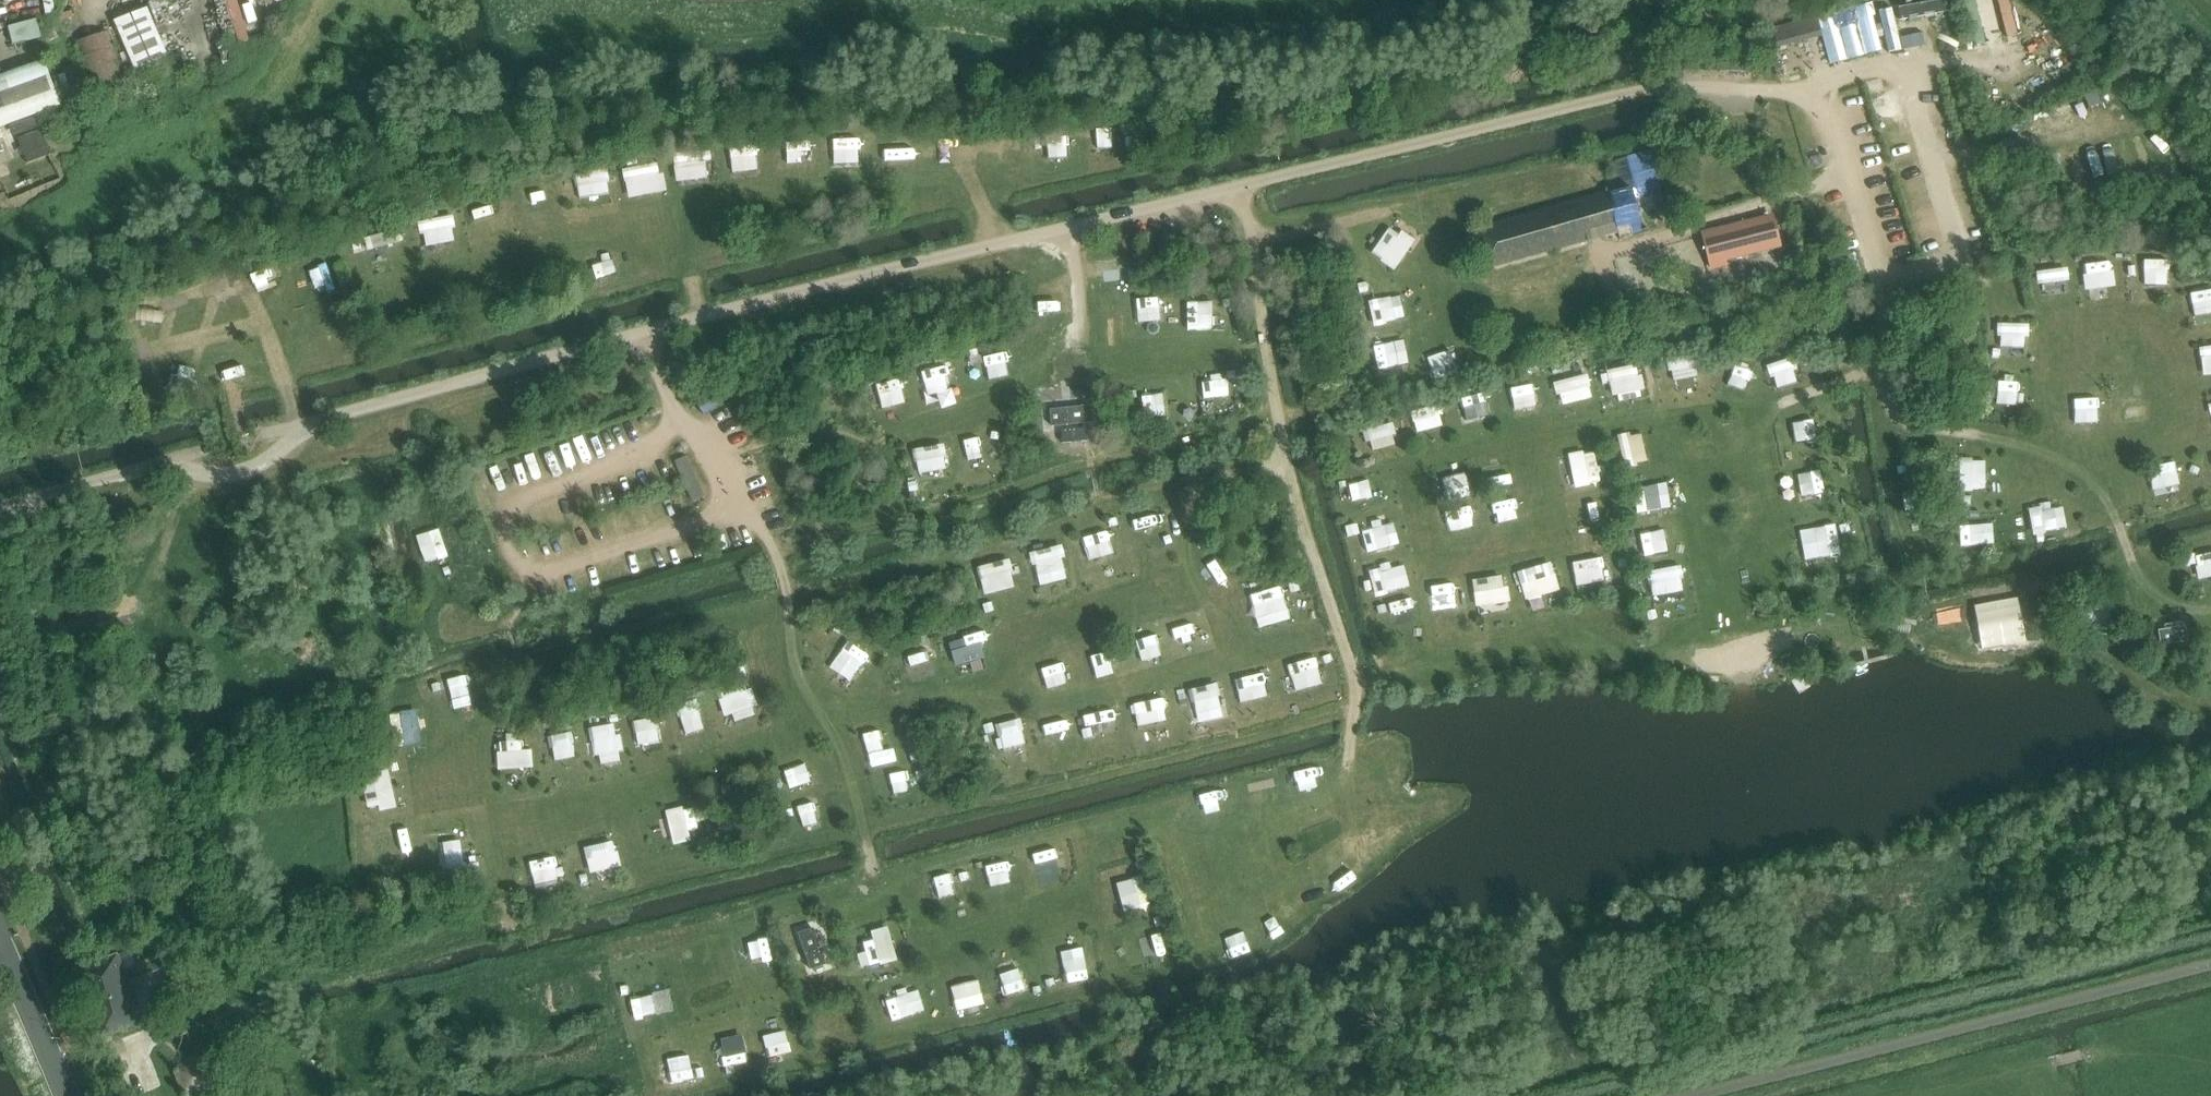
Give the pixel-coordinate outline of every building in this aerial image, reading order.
[(1943,0),(1898,8),(1900,21),(1945,13),(1943,0)] [(1975,37),(2014,29),(2008,0),(1968,0),(1975,37)] [(1876,6),(1816,22),(1819,34),(1827,66),(1888,50),(1876,6)] [(148,8),(115,21),(138,75),(170,62),(148,8)] [(1891,9),(1879,12),(1883,29),(1888,53),(1901,50),(1891,9)] [(39,21),(10,29),(15,47),(44,39),(39,21)] [(109,31),(76,41),(94,91),(126,80),(109,31)] [(1922,33),(1901,38),(1903,49),(1924,44),(1922,33)] [(0,77),(0,128),(61,105),(45,61),(0,77)] [(2096,90),(2083,95),(2088,107),(2101,102),(2096,90)] [(42,130),(18,139),(28,164),(52,155),(42,130)] [(862,137),(836,138),(836,162),(863,161),(862,137)] [(790,141),(788,160),(813,161),(814,143),(790,141)] [(907,160),(908,142),(891,141),(889,158),(907,160)] [(759,143),(733,144),(734,170),(760,169),(759,143)] [(935,145),(934,164),(956,165),(957,146),(935,145)] [(1656,169),(1651,151),(1607,163),(1606,159),(1579,166),(1587,194),(1614,187),(1615,190),(1479,227),(1490,268),(1619,233),(1621,240),(1649,233),(1648,230),(1671,223),(1661,187),(1669,185),(1664,167),(1656,169)] [(707,154),(677,156),(678,179),(709,177),(707,154)] [(652,176),(661,175),(660,158),(628,161),(631,189),(653,187),(652,176)] [(609,168),(578,174),(582,198),(613,192),(609,168)] [(470,208),(478,240),(504,234),(496,201),(470,208)] [(428,246),(459,240),(453,214),(423,220),(428,246)] [(1771,218),(1717,232),(1723,259),(1778,245),(1771,218)] [(1373,252),(1397,268),(1416,240),(1393,224),(1373,252)] [(376,263),(393,256),(384,231),(366,238),(376,263)] [(1767,253),(1732,261),(1736,277),(1743,276),(1764,270),(1771,269),(1767,253)] [(2168,259),(2144,260),(2145,284),(2169,283),(2168,259)] [(2110,262),(2090,262),(2091,281),(2111,281),(2110,262)] [(2046,291),(2052,291),(2051,281),(2068,280),(2067,269),(2044,271),(2046,291)] [(228,297),(245,293),(241,273),(223,277),(228,297)] [(1040,307),(1058,308),(1059,282),(1041,281),(1040,307)] [(2198,314),(2210,312),(2210,289),(2194,292),(2198,314)] [(1406,318),(1403,292),(1385,294),(1385,295),(1368,297),(1370,322),(1406,318)] [(1140,320),(1163,319),(1162,296),(1139,297),(1140,320)] [(1214,298),(1189,299),(1190,329),(1215,328),(1214,298)] [(152,311),(132,318),(137,330),(156,323),(152,311)] [(2030,346),(2030,322),(1999,322),(1999,347),(2030,346)] [(2204,373),(2210,372),(2210,345),(2202,345),(2204,373)] [(992,376),(1014,370),(1009,348),(986,353),(992,376)] [(1453,348),(1430,355),(1437,378),(1460,372),(1453,348)] [(1670,357),(1674,379),(1703,374),(1699,353),(1670,357)] [(1393,356),(1379,367),(1389,380),(1403,369),(1393,356)] [(1802,383),(1799,360),(1769,364),(1772,387),(1802,383)] [(1646,394),(1639,362),(1611,369),(1618,400),(1646,394)] [(1732,389),(1743,391),(1749,365),(1737,363),(1732,389)] [(927,372),(934,405),(950,402),(944,369),(927,372)] [(1564,403),(1595,395),(1589,373),(1558,381),(1564,403)] [(1206,397),(1231,394),(1229,375),(1204,377),(1206,397)] [(2000,376),(1999,402),(2026,404),(2026,391),(2017,390),(2018,377),(2000,376)] [(903,377),(879,382),(885,406),(908,401),(903,377)] [(1515,411),(1541,408),(1538,383),(1512,386),(1515,411)] [(1172,392),(1146,392),(1146,415),(1172,414),(1172,392)] [(1464,420),(1493,415),(1490,392),(1460,396),(1464,420)] [(1414,413),(1421,432),(1447,422),(1439,403),(1414,413)] [(1089,427),(1090,418),(1061,417),(1061,427),(1089,427)] [(1797,442),(1817,441),(1816,419),(1796,420),(1797,442)] [(1370,427),(1371,447),(1396,445),(1395,425),(1370,427)] [(1061,431),(1063,444),(1067,444),(1076,443),(1080,442),(1089,441),(1088,428),(1075,430),(1061,431)] [(1623,461),(1646,462),(1647,435),(1624,434),(1623,461)] [(963,439),(966,459),(992,456),(989,435),(963,439)] [(916,448),(921,472),(950,466),(946,442),(916,448)] [(1596,449),(1571,453),(1576,485),(1601,481),(1596,449)] [(692,454),(677,458),(691,501),(706,496),(692,454)] [(1961,459),(1962,488),(1985,488),(1985,458),(1961,459)] [(2179,463),(2162,467),(2165,487),(2183,484),(2179,463)] [(1800,474),(1806,497),(1827,491),(1822,468),(1800,474)] [(1379,480),(1349,485),(1352,504),(1383,498),(1379,480)] [(1638,485),(1638,509),(1662,509),(1661,485),(1638,485)] [(1500,499),(1504,518),(1523,514),(1519,495),(1500,499)] [(2053,502),(2032,504),(2034,531),(2068,528),(2067,506),(2053,507),(2053,502)] [(1438,513),(1442,539),(1468,535),(1464,509),(1438,513)] [(1965,545),(1989,544),(1988,519),(1964,520),(1965,545)] [(1401,544),(1396,520),(1364,526),(1369,550),(1401,544)] [(1824,561),(1846,554),(1836,523),(1814,530),(1824,561)] [(1645,529),(1646,548),(1668,547),(1667,527),(1645,529)] [(1091,558),(1116,552),(1111,529),(1085,536),(1091,558)] [(1034,550),(1037,571),(1062,567),(1059,546),(1034,550)] [(2201,578),(2210,575),(2210,551),(2196,555),(2201,578)] [(1575,559),(1578,584),(1610,580),(1607,555),(1575,559)] [(987,593),(1018,586),(1012,557),(981,564),(987,593)] [(1518,570),(1527,599),(1562,588),(1554,560),(1518,570)] [(1376,593),(1401,589),(1396,562),(1371,566),(1376,593)] [(1682,566),(1658,568),(1661,593),(1684,591),(1682,566)] [(1478,605),(1510,601),(1506,573),(1474,578),(1478,605)] [(1456,583),(1436,583),(1436,614),(1457,614),(1456,583)] [(1260,596),(1267,613),(1284,606),(1277,589),(1260,596)] [(1412,598),(1393,601),(1397,622),(1416,619),(1412,598)] [(2111,607),(2093,609),(2095,635),(2114,633),(2111,607)] [(2187,641),(2185,627),(2159,631),(2161,645),(2187,641)] [(952,642),(958,665),(990,655),(982,630),(965,635),(966,638),(952,642)] [(1159,633),(1138,638),(1144,660),(1164,654),(1159,633)] [(842,634),(826,658),(853,675),(869,651),(842,634)] [(932,648),(907,654),(914,681),(939,675),(932,648)] [(1084,656),(1091,679),(1118,671),(1111,648),(1084,656)] [(1292,662),(1296,688),(1325,683),(1321,657),(1292,662)] [(1046,668),(1052,688),(1074,681),(1068,661),(1046,668)] [(452,678),(458,706),(476,702),(469,674),(452,678)] [(1261,674),(1239,679),(1243,700),(1266,695),(1261,674)] [(1196,721),(1225,717),(1219,682),(1190,686),(1196,721)] [(722,695),(727,714),(760,704),(754,685),(722,695)] [(1134,703),(1139,725),(1170,717),(1165,696),(1134,703)] [(707,727),(699,700),(680,706),(688,733),(707,727)] [(1091,713),(1100,744),(1121,739),(1113,707),(1091,713)] [(661,717),(638,718),(638,742),(661,741),(661,717)] [(1004,755),(1028,753),(1025,718),(1001,720),(1004,755)] [(623,763),(621,725),(595,727),(597,755),(606,754),(607,764),(623,763)] [(873,766),(890,761),(880,728),(864,733),(873,766)] [(556,758),(578,756),(576,733),(554,735),(556,758)] [(536,767),(535,743),(500,743),(500,767),(536,767)] [(1311,768),(1314,791),(1335,788),(1332,765),(1311,768)] [(371,809),(398,804),(392,768),(364,772),(371,809)] [(691,803),(668,809),(676,843),(700,837),(691,803)] [(465,839),(444,841),(448,872),(468,870),(465,839)] [(612,841),(589,846),(594,867),(617,861),(612,841)] [(537,883),(565,878),(561,855),(532,860),(537,883)] [(1125,910),(1152,905),(1145,875),(1119,880),(1125,910)] [(890,930),(866,935),(869,944),(860,947),(864,964),(896,956),(890,930)] [(816,932),(800,937),(804,952),(811,970),(826,965),(824,956),(820,947),(818,938),(816,932)] [(1126,946),(1129,966),(1147,963),(1144,943),(1126,946)] [(118,955),(76,969),(100,1038),(142,1023),(118,955)] [(1010,992),(1031,989),(1027,968),(1007,972),(1010,992)] [(201,969),(168,981),(176,1002),(208,990),(201,969)] [(889,996),(893,1018),(927,1012),(923,990),(889,996)] [(184,1095),(210,1094),(220,1069),(198,1052),(174,1070),(184,1095)] [(730,1062),(735,1081),(756,1075),(751,1057),(730,1062)]
